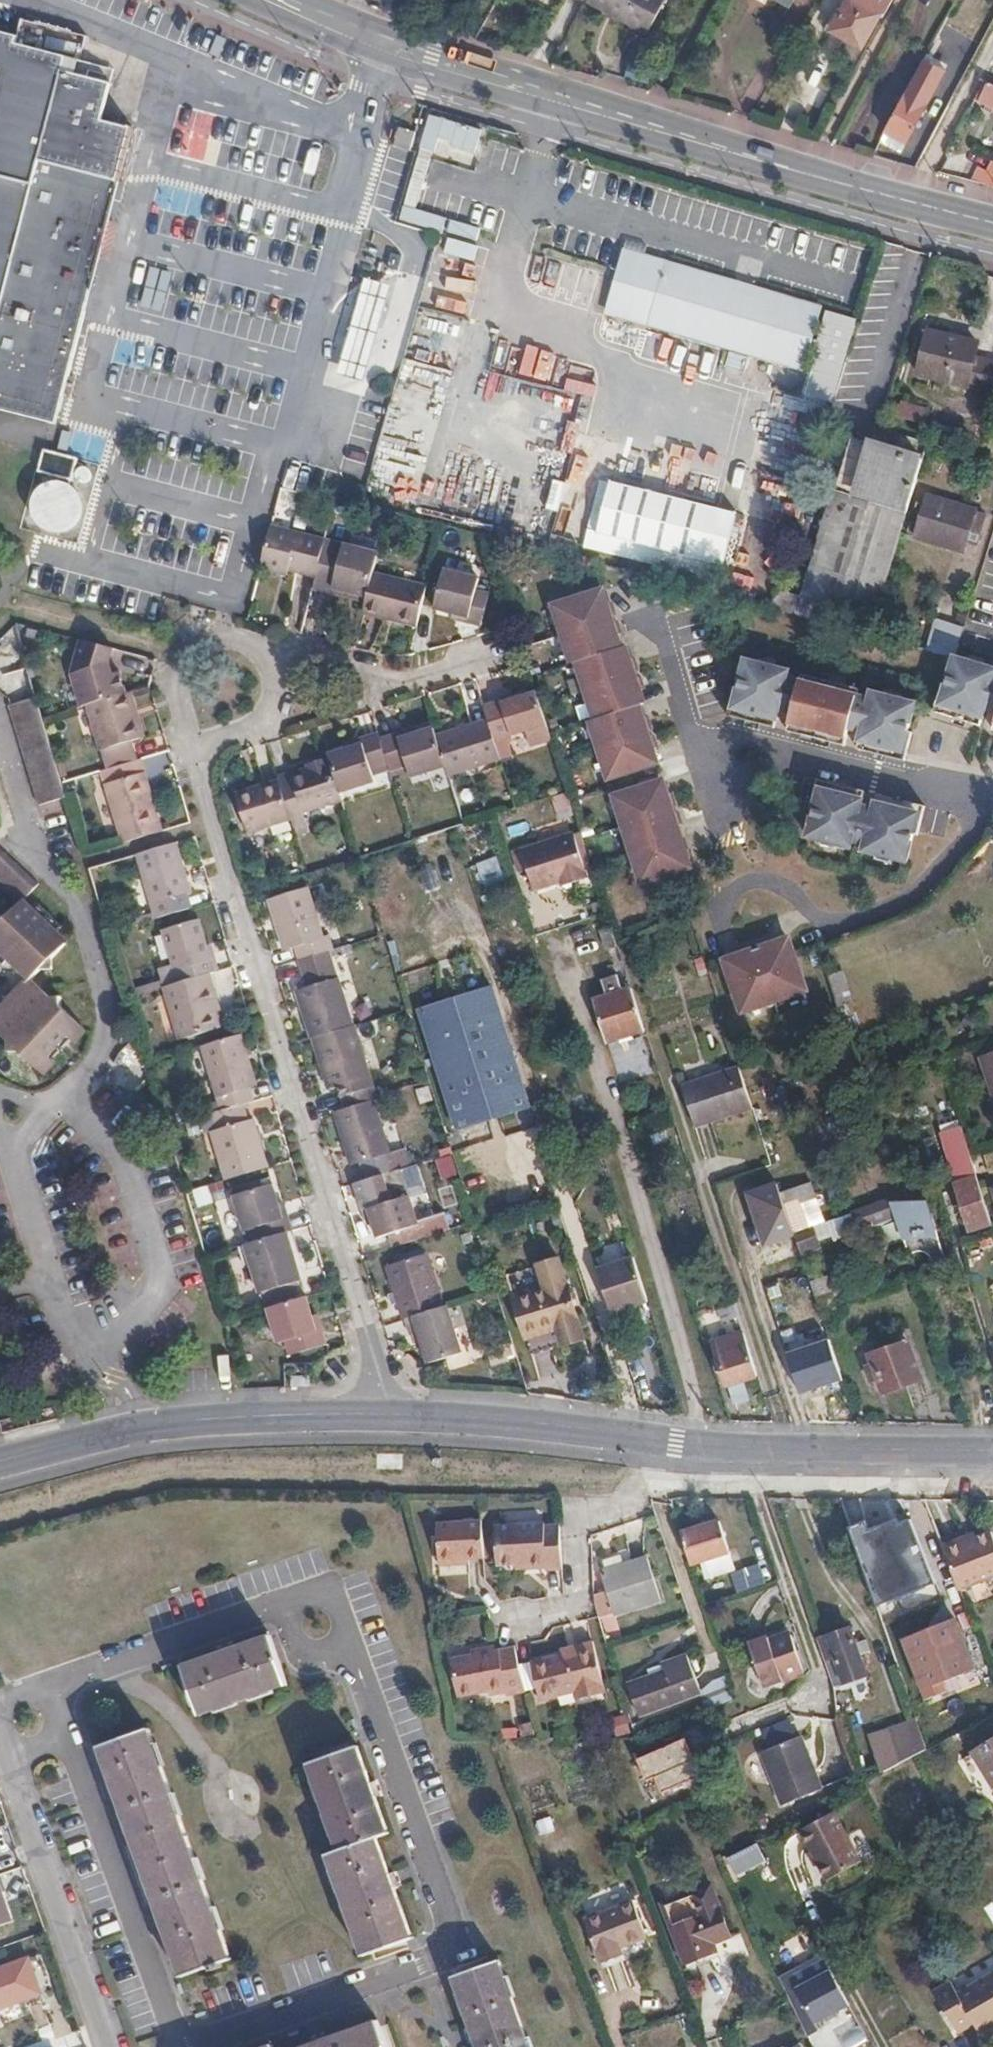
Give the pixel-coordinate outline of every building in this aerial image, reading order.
[(589,4),(647,33),(665,0),(591,0),(589,4)] [(883,16),(891,0),(847,0),(832,26),(863,42),(878,14),(883,16)] [(111,215),(102,212),(111,178),(120,180),(133,124),(94,115),(103,79),(79,73),(82,59),(17,42),(19,34),(0,30),(0,408),(59,423),(111,215)] [(887,128),(908,140),(917,121),(946,67),(926,57),(908,92),(906,91),(887,128)] [(84,60),(81,70),(112,78),(114,69),(84,60)] [(974,100),(992,110),(992,85),(985,81),(974,100)] [(412,148),(417,131),(402,127),(396,144),(412,148)] [(887,128),(881,139),(903,148),(908,140),(887,128)] [(444,193),(457,147),(431,139),(417,186),(444,193)] [(443,252),(473,261),(482,227),(453,219),(443,252)] [(607,309),(642,320),(650,322),(804,368),(821,309),(625,250),(607,309)] [(401,269),(405,254),(396,251),(391,266),(401,269)] [(162,312),(172,272),(152,266),(141,306),(162,312)] [(466,288),(465,273),(436,275),(436,290),(466,288)] [(395,284),(379,280),(369,277),(352,337),(341,374),(351,376),(367,381),(380,337),(395,284)] [(467,318),(418,305),(374,469),(400,476),(404,460),(424,466),(448,375),(431,370),(432,364),(413,359),(420,333),(460,344),(467,318)] [(976,356),(980,343),(928,330),(917,372),(992,391),(992,361),(976,356)] [(501,333),(491,362),(531,376),(541,347),(501,333)] [(744,370),(748,356),(731,351),(727,366),(744,370)] [(500,399),(508,377),(491,371),(483,393),(500,399)] [(362,451),(366,426),(346,422),(342,448),(362,451)] [(800,594),(875,617),(894,552),(922,459),(877,445),(851,437),(836,485),(833,484),(800,594)] [(724,566),(738,511),(614,479),(607,507),(597,504),(590,529),(600,532),(600,535),(724,566)] [(966,551),(979,510),(930,494),(917,536),(966,551)] [(271,523),(260,567),(278,571),(280,565),(287,566),(315,573),(324,537),(271,523)] [(351,529),(348,543),(371,549),(374,536),(351,529)] [(315,573),(312,584),(330,589),(332,583),(368,592),(373,570),(378,551),(371,549),(348,543),(324,537),(315,573)] [(434,605),(453,609),(468,613),(467,620),(481,623),(489,589),(476,586),(478,574),(443,566),(434,605)] [(366,598),(363,610),(416,623),(426,583),(373,570),(368,592),(366,598)] [(332,583),(330,589),(366,598),(368,592),(332,583)] [(602,592),(549,609),(638,893),(701,876),(602,592)] [(468,613),(453,609),(452,616),(467,620),(468,613)] [(100,641),(67,633),(59,669),(69,701),(75,700),(114,687),(107,665),(101,668),(97,655),(100,641)] [(950,659),(932,717),(992,735),(992,672),(950,659)] [(917,708),(741,663),(726,721),(905,766),(917,708)] [(0,667),(0,680),(9,677),(14,693),(9,701),(40,805),(66,798),(25,673),(2,666),(0,667)] [(0,680),(0,698),(9,701),(14,693),(9,677),(0,680)] [(114,687),(75,700),(95,764),(128,753),(121,735),(129,732),(120,705),(125,703),(120,686),(114,687)] [(539,698),(535,687),(503,698),(502,695),(483,701),(488,716),(496,739),(509,734),(531,727),(537,744),(552,739),(539,698)] [(134,730),(125,703),(120,705),(129,732),(134,730)] [(447,766),(449,774),(502,757),(501,755),(496,739),(488,716),(436,733),(447,766)] [(395,729),(398,737),(415,731),(413,724),(395,729)] [(389,763),(395,781),(447,766),(436,733),(433,725),(415,731),(398,737),(383,742),(389,763)] [(331,755),(342,793),(376,782),(371,768),(389,763),(383,742),(379,730),(361,736),(363,742),(345,747),(330,752),(331,755)] [(496,739),(501,755),(515,751),(509,734),(496,739)] [(343,741),(345,747),(363,742),(361,736),(343,741)] [(128,753),(95,764),(99,775),(95,776),(113,835),(151,823),(151,822),(128,753)] [(302,812),(344,798),(342,793),(331,755),(308,762),(310,768),(278,778),(279,781),(290,818),(296,836),(308,832),(302,812)] [(248,832),(290,818),(279,781),(237,793),(248,832)] [(923,809),(815,783),(804,847),(908,866),(923,809)] [(523,848),(536,889),(570,877),(571,881),(589,875),(575,830),(523,848)] [(167,834),(128,846),(148,910),(180,900),(176,886),(183,884),(167,834)] [(0,1008),(0,1035),(4,1040),(3,1049),(15,1049),(36,1069),(46,1058),(40,1053),(60,1032),(66,1038),(77,1026),(55,1006),(56,994),(44,995),(28,980),(36,969),(47,968),(47,957),(61,942),(51,933),(56,926),(34,904),(28,910),(17,900),(33,882),(0,850),(0,891),(12,903),(2,916),(0,915),(0,960),(24,983),(0,1008)] [(324,949),(328,948),(323,934),(317,936),(302,886),(265,898),(280,947),(291,945),(295,958),(324,949)] [(155,921),(156,926),(168,962),(203,952),(190,911),(155,921)] [(608,948),(620,944),(617,937),(613,925),(601,928),(608,948)] [(168,962),(156,926),(141,931),(152,967),(168,962)] [(792,940),(719,963),(739,1024),(809,1001),(792,940)] [(292,985),(307,1035),(309,1035),(349,1022),(324,949),(295,958),(301,982),(292,985)] [(3,978),(0,982),(0,1008),(24,983),(0,960),(0,975),(3,978)] [(202,964),(158,978),(175,1030),(212,1018),(208,1003),(205,994),(210,993),(202,964)] [(829,975),(839,1004),(853,999),(843,970),(829,975)] [(128,980),(130,986),(158,978),(155,971),(128,980)] [(611,1036),(645,1024),(633,986),(625,988),(620,972),(606,976),(611,992),(598,996),(611,1036)] [(495,1093),(501,1114),(532,1104),(494,985),(463,995),(495,1093)] [(462,1126),(501,1114),(495,1093),(463,995),(425,1007),(462,1126)] [(344,1105),(371,1097),(375,1095),(352,1021),(349,1022),(309,1035),(325,1081),(335,1078),(344,1105)] [(214,1102),(237,1095),(247,1091),(243,1075),(249,1073),(234,1024),(193,1037),(214,1102)] [(697,1127),(754,1109),(740,1068),(684,1087),(697,1127)] [(205,1122),(220,1171),(262,1158),(247,1108),(241,1110),(237,1095),(214,1102),(205,1104),(209,1120),(205,1122)] [(380,1169),(393,1165),(371,1097),(344,1105),(333,1109),(350,1161),(359,1158),(365,1174),(380,1169)] [(973,1231),(992,1225),(992,1218),(973,1151),(950,1158),(973,1231)] [(455,1156),(438,1158),(441,1178),(458,1176),(455,1156)] [(365,1174),(352,1178),(361,1207),(366,1205),(371,1220),(375,1234),(386,1231),(390,1242),(420,1232),(399,1163),(393,1165),(380,1169),(365,1174)] [(226,1179),(228,1186),(257,1177),(255,1171),(226,1179)] [(251,1217),(255,1231),(282,1222),(288,1221),(283,1206),(278,1208),(273,1194),(267,1175),(257,1177),(228,1186),(238,1221),(251,1217)] [(768,1242),(796,1233),(786,1203),(779,1183),(751,1192),(768,1242)] [(198,1207),(213,1202),(208,1185),(192,1190),(198,1207)] [(278,1208),(283,1206),(279,1192),(273,1194),(278,1208)] [(932,1255),(935,1261),(948,1257),(939,1229),(930,1232),(928,1224),(936,1222),(930,1202),(914,1203),(909,1211),(902,1214),(898,1214),(894,1201),(855,1214),(861,1229),(875,1225),(880,1235),(882,1234),(886,1243),(905,1241),(910,1254),(924,1252),(932,1255)] [(366,1205),(361,1207),(365,1222),(371,1220),(366,1205)] [(426,1218),(429,1233),(451,1229),(447,1213),(426,1218)] [(834,1234),(831,1220),(829,1221),(796,1233),(802,1252),(824,1245),(822,1238),(834,1234)] [(255,1231),(240,1235),(255,1282),(290,1272),(296,1270),(282,1222),(255,1231)] [(404,1314),(442,1303),(426,1252),(385,1264),(401,1315),(404,1314)] [(556,1285),(580,1358),(589,1355),(561,1254),(548,1258),(556,1285)] [(612,1313),(651,1301),(636,1257),(598,1269),(612,1313)] [(948,1257),(935,1261),(936,1262),(940,1273),(952,1269),(948,1257)] [(569,1361),(580,1358),(556,1285),(548,1258),(538,1261),(545,1284),(512,1293),(531,1349),(562,1339),(569,1361)] [(290,1272),(255,1282),(257,1290),(292,1279),(290,1272)] [(302,1289),(264,1301),(275,1336),(282,1333),(286,1348),(322,1337),(317,1322),(313,1323),(308,1308),(302,1289)] [(460,1350),(445,1302),(442,1303),(404,1314),(409,1332),(412,1331),(418,1329),(421,1339),(427,1360),(460,1350)] [(313,1323),(317,1322),(313,1307),(308,1308),(313,1323)] [(415,1340),(421,1339),(418,1329),(412,1331),(415,1340)] [(728,1385),(758,1376),(748,1342),(744,1332),(714,1342),(728,1385)] [(826,1340),(786,1353),(799,1394),(840,1380),(826,1340)] [(924,1379),(910,1342),(872,1354),(885,1392),(924,1379)] [(295,1374),(295,1383),(300,1382),(313,1383),(314,1374),(295,1374)] [(744,1384),(731,1390),(738,1408),(751,1403),(744,1384)] [(720,1520),(681,1531),(691,1563),(730,1550),(720,1520)] [(488,1556),(485,1521),(440,1523),(442,1557),(470,1557),(488,1556)] [(566,1569),(563,1524),(549,1525),(549,1521),(501,1523),(502,1564),(523,1563),(537,1563),(538,1570),(566,1569)] [(969,1545),(981,1541),(978,1532),(965,1537),(969,1545)] [(962,1590),(992,1579),(992,1536),(981,1541),(969,1545),(965,1537),(945,1545),(962,1590)] [(877,1599),(901,1667),(922,1660),(909,1619),(905,1608),(922,1603),(917,1590),(933,1584),(915,1537),(893,1544),(897,1556),(891,1558),(896,1573),(893,1574),(898,1593),(877,1599)] [(604,1560),(607,1572),(626,1566),(623,1554),(604,1560)] [(470,1557),(442,1557),(443,1565),(470,1564),(470,1557)] [(626,1566),(607,1572),(604,1573),(617,1613),(663,1600),(651,1559),(626,1566)] [(742,1589),(761,1582),(757,1570),(738,1576),(742,1589)] [(763,1589),(761,1582),(742,1589),(744,1595),(763,1589)] [(905,1608),(909,1619),(925,1613),(922,1603),(905,1608)] [(580,1621),(565,1627),(572,1643),(587,1636),(580,1621)] [(819,1640),(825,1659),(837,1655),(847,1682),(869,1674),(853,1628),(819,1640)] [(286,1683),(267,1632),(181,1664),(198,1713),(286,1683)] [(759,1639),(774,1683),(806,1672),(792,1633),(772,1640),(770,1636),(759,1639)] [(534,1657),(540,1686),(545,1711),(584,1703),(582,1696),(607,1691),(597,1639),(577,1643),(578,1648),(534,1657)] [(763,1677),(774,1683),(759,1639),(750,1642),(763,1677)] [(518,1642),(498,1646),(454,1653),(461,1692),(491,1686),(491,1691),(506,1688),(509,1692),(528,1689),(528,1688),(522,1660),(518,1642)] [(705,1691),(690,1654),(668,1662),(670,1670),(641,1681),(653,1711),(705,1691)] [(522,1660),(528,1688),(540,1686),(534,1657),(522,1660)] [(707,1683),(714,1706),(735,1700),(727,1677),(707,1683)] [(615,1736),(631,1733),(627,1715),(611,1718),(615,1736)] [(900,1761),(909,1757),(928,1747),(925,1735),(921,1723),(919,1716),(889,1727),(900,1761)] [(229,1958),(147,1728),(100,1744),(180,1976),(229,1958)] [(821,1786),(800,1733),(761,1749),(782,1802),(821,1786)] [(686,1736),(638,1756),(647,1778),(656,1775),(662,1790),(708,1771),(701,1756),(695,1758),(686,1736)] [(966,1755),(986,1792),(992,1788),(992,1741),(966,1755)] [(387,1835),(357,1749),(308,1765),(338,1852),(328,1856),(364,1957),(413,1940),(378,1838),(387,1835)] [(839,1869),(813,1820),(780,1837),(806,1887),(839,1869)] [(756,1840),(722,1857),(730,1874),(764,1857),(756,1840)] [(0,1873),(0,1923),(13,1919),(3,1890),(6,1889),(0,1873)] [(638,1941),(624,1903),(581,1918),(599,1964),(616,1958),(613,1950),(638,1941)] [(726,1938),(715,1911),(669,1930),(683,1967),(715,1955),(711,1945),(726,1938)] [(40,1991),(28,1956),(0,1966),(0,2005),(40,1991)] [(500,1963),(453,1981),(478,2046),(532,2046),(500,1963)] [(849,2003),(830,1968),(794,1987),(812,2023),(849,2003)] [(958,1994),(950,1980),(933,1990),(959,2034),(975,2025),(980,2031),(992,2024),(992,1973),(958,1994)] [(0,2005),(0,2013),(43,1999),(40,1991),(0,2005)] [(376,2021),(301,2046),(385,2046),(376,2021)] [(866,2044),(861,2027),(838,2034),(842,2046),(855,2046),(866,2044)]
